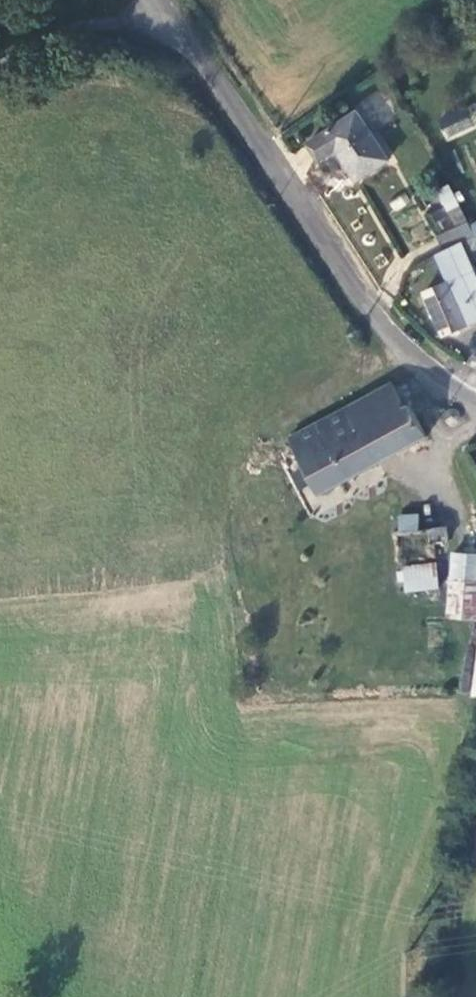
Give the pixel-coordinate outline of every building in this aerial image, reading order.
[(446,141),(475,127),(467,107),(437,121),(446,141)] [(358,113),(312,144),(322,161),(340,149),(360,181),(390,160),(358,113)] [(467,224),(449,187),(435,193),(442,208),(427,216),(441,245),(463,235),(472,254),(475,252),(475,219),(467,224)] [(459,245),(438,256),(448,283),(424,295),(443,334),(475,319),(475,285),(459,245)] [(287,422),(294,437),(393,384),(385,370),(287,422)] [(393,384),(294,437),(323,495),(430,440),(402,387),(396,390),(393,384)] [(401,516),(402,529),(419,529),(419,516),(401,516)] [(448,528),(422,529),(423,543),(448,541),(448,528)] [(475,576),(475,554),(454,553),(453,576),(475,576)] [(438,570),(407,572),(408,591),(440,588),(438,570)] [(475,617),(475,576),(453,576),(451,616),(475,617)]
